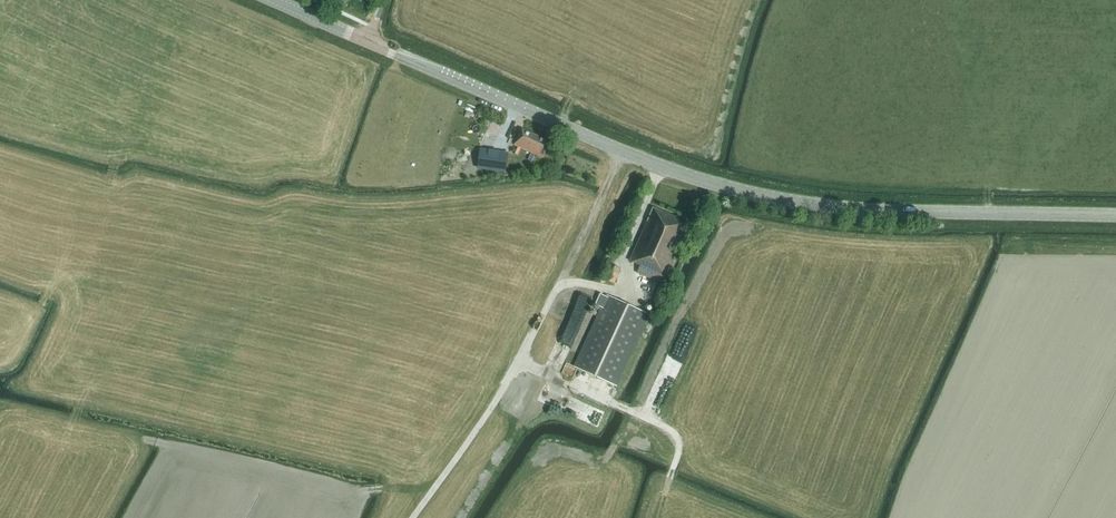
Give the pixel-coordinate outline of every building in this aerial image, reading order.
[(550,141),(522,129),(515,145),(543,158),(550,141)] [(479,167),(505,171),(508,153),(481,149),(479,167)] [(510,155),(507,162),(527,171),(531,164),(510,155)] [(654,279),(664,283),(686,235),(688,236),(693,225),(653,208),(630,261),(640,265),(637,273),(654,280),(654,279)] [(621,269),(611,265),(605,279),(614,284),(621,269)] [(650,315),(607,295),(574,366),(617,386),(650,315)]
